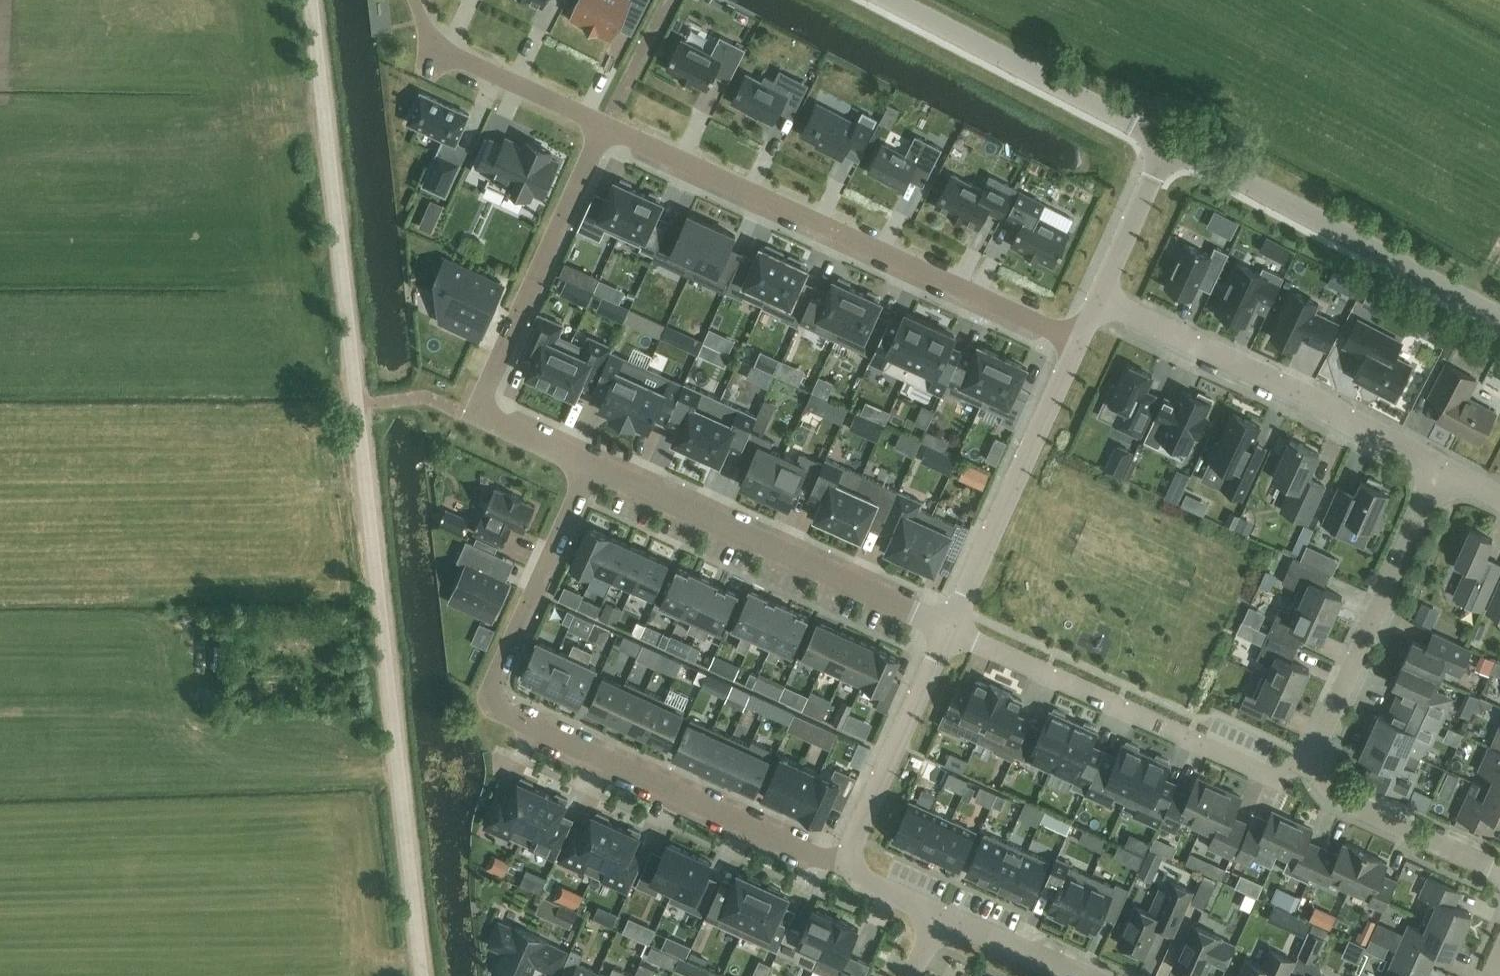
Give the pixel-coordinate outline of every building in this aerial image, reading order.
[(573,11),(589,19),(586,25),(598,32),(601,25),(614,33),(618,25),(631,32),(648,0),(579,0),(573,11)] [(731,78),(746,48),(720,35),(711,53),(682,38),(666,68),(681,75),(680,77),(692,84),(693,82),(707,89),(717,70),(731,78)] [(765,76),(763,81),(747,73),(732,102),(773,123),(783,103),(796,110),(809,85),(794,77),(789,88),(765,76)] [(421,94),(408,122),(445,138),(424,184),(446,194),(460,163),(449,158),(468,116),(469,116),(470,114),(467,113),(424,93),(422,92),(420,94),(421,94)] [(857,124),(817,103),(802,133),(827,145),(825,149),(842,158),(849,143),(861,149),(876,119),(863,112),(857,124)] [(904,189),(913,171),(927,178),(943,148),(916,134),(905,154),(883,143),(868,171),(904,189)] [(549,157),(551,151),(528,141),(525,146),(507,138),(504,144),(486,136),(471,169),(490,178),(492,174),(509,182),(507,186),(510,187),(507,193),(525,201),(528,196),(531,197),(533,192),(542,196),(558,161),(549,157)] [(1002,217),(1016,188),(991,175),(983,189),(952,173),(936,206),(951,213),(951,215),(963,221),(963,220),(979,227),(988,210),(1002,217)] [(620,235),(640,191),(630,187),(632,183),(621,178),(620,182),(616,180),(605,204),(592,198),(578,229),(601,239),(606,229),(620,235)] [(649,195),(640,191),(620,235),(642,245),(640,249),(654,255),(668,224),(667,223),(666,225),(655,220),(663,202),(659,200),(661,197),(650,192),(649,195)] [(1020,191),(1006,218),(1021,226),(1011,244),(1026,252),(1026,254),(1038,260),(1039,258),(1054,266),(1056,262),(1057,262),(1062,251),(1063,252),(1064,248),(1069,237),(1068,237),(1070,233),(1068,231),(1074,218),(1020,191)] [(691,270),(712,224),(689,214),(680,233),(667,227),(654,255),(653,258),(669,266),(671,261),(691,270)] [(1238,222),(1229,217),(1222,231),(1230,236),(1238,222)] [(709,284),(726,292),(739,261),(727,255),(736,235),(712,224),(691,270),(711,279),(709,284)] [(1217,278),(1229,252),(1215,246),(1211,255),(1185,243),(1165,286),(1192,299),(1204,272),(1217,278)] [(765,248),(761,247),(752,268),(739,262),(726,291),(743,299),(744,296),(763,305),(762,306),(763,306),(785,257),(782,256),(783,253),(767,245),(765,248)] [(788,259),(785,257),(763,306),(781,315),(780,317),(798,325),(812,295),(802,291),(801,287),(809,268),(805,267),(806,263),(790,256),(788,259)] [(483,317),(488,319),(504,284),(449,260),(440,280),(447,284),(446,287),(448,288),(443,298),(455,304),(447,323),(475,335),(483,317)] [(1272,303),(1284,276),(1263,266),(1260,273),(1238,263),(1216,310),(1220,312),(1218,315),(1231,321),(1232,318),(1246,324),(1259,297),(1272,303)] [(582,271),(577,283),(593,290),(599,278),(582,271)] [(828,294),(815,289),(812,295),(798,326),(834,343),(836,339),(858,291),(849,287),(851,283),(839,278),(837,281),(834,280),(828,294)] [(588,305),(594,292),(590,290),(581,286),(568,280),(562,293),(588,305)] [(600,280),(594,292),(604,297),(607,298),(613,286),(600,280)] [(858,290),(836,339),(872,355),(889,318),(877,312),(882,301),(879,300),(880,296),(869,291),(867,294),(858,290)] [(1297,349),(1303,336),(1310,339),(1309,341),(1327,349),(1339,323),(1315,312),(1319,303),(1293,291),(1272,337),(1297,349)] [(624,321),(630,308),(625,306),(607,298),(604,297),(599,309),(624,321)] [(661,336),(666,325),(662,323),(630,309),(625,320),(661,336)] [(906,378),(931,324),(906,313),(901,324),(889,318),(887,323),(871,359),(870,362),(906,378)] [(540,314),(525,347),(537,353),(527,374),(530,376),(528,380),(540,385),(542,381),(551,385),(571,342),(558,336),(563,325),(540,314)] [(1395,398),(1411,365),(1394,357),(1402,343),(1357,319),(1343,345),(1365,356),(1354,378),(1395,398)] [(1449,331),(1445,329),(1427,320),(1420,333),(1442,345),(1449,331)] [(906,378),(942,395),(944,390),(957,362),(962,351),(950,346),(955,335),(931,324),(906,378)] [(698,353),(702,342),(666,326),(661,336),(698,353)] [(709,329),(703,342),(716,348),(722,335),(709,329)] [(585,348),(571,342),(551,385),(561,390),(559,394),(571,399),(573,395),(576,396),(586,375),(598,380),(601,372),(612,349),(613,347),(590,337),(585,348)] [(1251,354),(1255,344),(1241,338),(1236,348),(1251,354)] [(703,342),(697,355),(711,362),(717,349),(716,348),(703,342)] [(981,404),(1003,357),(980,346),(970,368),(957,362),(944,390),(961,398),(962,396),(981,404)] [(612,349),(601,372),(613,378),(601,405),(613,410),(612,413),(624,419),(648,366),(612,349)] [(1027,367),(1003,357),(981,404),(1003,414),(1000,421),(1014,428),(1027,400),(1015,394),(1027,367)] [(767,386),(773,373),(765,370),(754,365),(753,364),(747,377),(767,386)] [(787,380),(792,369),(781,364),(776,375),(787,380)] [(1152,375),(1128,364),(1117,386),(1112,384),(1105,399),(1121,406),(1114,422),(1140,434),(1153,406),(1140,400),(1152,375)] [(648,366),(624,419),(637,424),(638,421),(650,427),(662,400),(674,405),(685,382),(648,366)] [(1479,442),(1493,413),(1461,396),(1470,378),(1447,366),(1431,395),(1447,403),(1438,420),(1479,442)] [(697,452),(721,398),(685,382),(674,405),(666,424),(678,430),(673,441),(680,444),(678,447),(687,452),(689,448),(697,452)] [(899,411),(906,399),(890,390),(883,402),(899,411)] [(1146,440),(1159,446),(1163,439),(1189,451),(1196,435),(1198,437),(1208,416),(1205,415),(1213,399),(1199,392),(1197,396),(1184,390),(1174,411),(1162,405),(1146,440)] [(843,422),(848,408),(821,396),(815,410),(843,422)] [(758,415),(721,398),(697,452),(705,455),(704,459),(713,463),(714,460),(721,463),(727,449),(740,454),(751,430),(754,423),(758,415)] [(765,428),(776,404),(765,399),(758,415),(754,423),(765,428)] [(1216,441),(1210,455),(1213,457),(1212,460),(1227,468),(1218,486),(1242,497),(1265,448),(1253,442),(1261,426),(1234,413),(1220,443),(1216,441)] [(770,449),(774,440),(751,430),(740,454),(753,460),(742,484),(754,489),(752,494),(763,499),(783,456),(770,449)] [(1319,453),(1290,440),(1288,445),(1286,444),(1282,454),(1284,454),(1273,477),(1292,486),(1282,510),(1308,522),(1325,485),(1308,478),(1319,453)] [(1106,465),(1122,473),(1132,452),(1116,444),(1106,465)] [(951,471),(955,463),(956,460),(957,459),(928,446),(922,458),(951,471)] [(986,459),(997,464),(1002,452),(991,448),(986,459)] [(763,499),(775,505),(777,500),(789,506),(800,481),(813,487),(824,463),(801,453),(797,462),(783,456),(763,499)] [(838,528),(863,474),(826,458),(809,496),(821,502),(814,517),(818,519),(817,522),(829,528),(830,524),(838,528)] [(858,537),(862,539),(875,510),(888,516),(899,490),(863,474),(838,528),(847,532),(845,535),(857,540),(858,537)] [(1383,483),(1370,477),(1367,483),(1363,481),(1353,502),(1337,495),(1324,523),(1351,535),(1357,522),(1373,529),(1373,528),(1379,531),(1385,516),(1380,514),(1389,493),(1380,489),(1383,483)] [(1169,486),(1165,496),(1178,502),(1182,492),(1169,486)] [(509,493),(496,487),(485,511),(484,510),(474,531),(504,545),(509,532),(507,531),(510,524),(524,531),(536,505),(522,499),(523,498),(509,492),(509,493)] [(933,514),(920,508),(923,502),(899,491),(887,518),(899,524),(887,551),(891,552),(890,556),(902,561),(903,558),(911,561),(933,514)] [(447,509),(442,521),(464,531),(469,518),(447,509)] [(955,524),(933,514),(911,561),(919,565),(918,569),(930,574),(931,570),(935,572),(946,549),(958,555),(971,527),(957,521),(955,524)] [(609,535),(589,526),(572,564),(592,573),(609,535)] [(1305,559),(1316,533),(1302,527),(1291,553),(1305,559)] [(1470,529),(1453,566),(1465,571),(1454,595),(1479,607),(1497,568),(1482,561),(1492,539),(1470,529)] [(628,544),(609,535),(592,573),(612,581),(628,544)] [(455,590),(471,597),(466,608),(489,619),(494,608),(498,610),(510,582),(507,581),(490,573),(488,568),(496,552),(467,539),(457,560),(466,564),(455,590)] [(648,553),(628,544),(612,581),(631,590),(648,553)] [(668,562),(648,553),(631,590),(652,599),(668,562)] [(1329,572),(1292,555),(1285,570),(1287,571),(1283,582),(1299,589),(1294,600),(1330,617),(1340,595),(1322,587),(1329,572)] [(698,576),(678,567),(661,603),(682,612),(698,576)] [(697,634),(719,585),(698,576),(682,612),(693,617),(688,630),(697,634)] [(1486,611),(1499,617),(1499,580),(1486,611)] [(721,630),(738,594),(719,585),(697,634),(706,638),(712,626),(721,630)] [(578,607),(583,596),(565,587),(560,598),(578,607)] [(771,599),(750,590),(732,631),(743,636),(737,648),(747,652),(771,599)] [(789,607),(771,599),(752,640),(770,648),(772,644),(789,607)] [(597,616),(600,608),(582,600),(578,607),(597,616)] [(1320,639),(1330,617),(1294,600),(1289,612),(1280,609),(1269,633),(1296,645),(1302,630),(1320,639)] [(615,624),(620,614),(606,607),(601,618),(615,624)] [(809,617),(789,607),(772,644),(793,653),(809,617)] [(575,613),(568,609),(563,621),(570,624),(575,613)] [(590,633),(595,622),(575,613),(570,624),(590,633)] [(1452,640),(1461,622),(1441,613),(1433,630),(1452,640)] [(641,636),(646,625),(638,621),(633,632),(641,636)] [(839,630),(819,621),(802,658),(822,667),(839,630)] [(1258,628),(1253,639),(1264,644),(1269,633),(1258,628)] [(859,639),(839,630),(822,667),(842,676),(859,639)] [(670,635),(663,632),(658,643),(665,646),(670,635)] [(1289,660),(1296,645),(1269,633),(1264,644),(1258,658),(1266,662),(1261,673),(1297,690),(1307,668),(1289,660)] [(1403,661),(1442,679),(1446,668),(1459,674),(1471,649),(1437,633),(1430,648),(1413,640),(1403,661)] [(642,643),(625,635),(620,645),(637,653),(642,643)] [(861,685),(878,648),(859,639),(842,676),(861,685)] [(687,656),(691,645),(681,640),(677,651),(687,656)] [(521,677),(541,687),(559,650),(538,641),(521,677)] [(541,687),(561,696),(583,646),(574,642),(569,655),(559,650),(541,687)] [(643,643),(638,655),(647,659),(652,647),(643,643)] [(561,696),(580,704),(597,667),(588,663),(593,651),(583,646),(561,696)] [(700,649),(693,646),(688,656),(696,660),(700,649)] [(900,658),(878,648),(861,685),(882,694),(877,705),(888,710),(898,688),(888,683),(900,658)] [(721,674),(726,652),(717,650),(712,671),(721,674)] [(663,652),(658,663),(667,667),(672,656),(663,652)] [(1442,679),(1403,661),(1393,683),(1400,687),(1393,701),(1437,721),(1438,721),(1445,706),(1441,705),(1446,694),(1437,690),(1442,679)] [(702,684),(707,672),(699,669),(694,680),(702,684)] [(1499,694),(1499,673),(1492,670),(1483,693),(1498,699),(1499,694)] [(751,672),(746,683),(753,687),(758,675),(751,672)] [(707,673),(702,684),(727,695),(732,684),(707,673)] [(1287,712),(1297,690),(1261,673),(1251,695),(1244,692),(1237,707),(1263,718),(1269,704),(1287,712)] [(758,675),(753,687),(763,691),(768,680),(758,675)] [(609,717),(624,685),(603,676),(588,708),(609,717)] [(629,726),(645,690),(626,680),(624,685),(609,717),(629,726)] [(978,739),(1001,688),(991,683),(990,685),(978,680),(969,699),(964,701),(953,696),(940,725),(960,734),(961,731),(978,739)] [(744,708),(751,692),(742,688),(735,704),(744,708)] [(1013,758),(1015,755),(1025,732),(1011,725),(1023,700),(1010,694),(1011,692),(1001,688),(978,739),(996,747),(995,749),(1013,758)] [(648,735),(665,698),(645,690),(629,726),(648,735)] [(799,692),(794,705),(803,709),(808,699),(809,697),(799,692)] [(760,696),(755,707),(764,712),(769,701),(760,696)] [(669,745),(686,708),(665,698),(648,735),(669,745)] [(808,699),(803,709),(805,710),(812,713),(817,703),(808,699)] [(769,701),(764,712),(776,717),(781,706),(769,701)] [(853,705),(843,701),(833,722),(842,727),(853,705)] [(1437,721),(1393,701),(1386,717),(1379,714),(1378,717),(1374,715),(1368,729),(1371,730),(1370,734),(1421,757),(1437,721)] [(1052,769),(1074,721),(1064,717),(1066,713),(1054,708),(1052,711),(1050,710),(1039,735),(1026,729),(1025,732),(1015,755),(1039,766),(1040,763),(1052,769)] [(691,718),(675,755),(696,764),(713,727),(691,718)] [(808,718),(802,729),(815,735),(820,724),(808,718)] [(1083,725),(1074,721),(1052,769),(1075,779),(1072,786),(1086,792),(1099,762),(1086,756),(1097,732),(1095,731),(1097,727),(1085,722),(1083,725)] [(1490,745),(1499,750),(1499,722),(1490,745)] [(820,724),(815,735),(828,741),(833,729),(820,724)] [(713,727),(696,764),(715,773),(732,736),(713,727)] [(1421,757),(1370,734),(1360,755),(1370,759),(1363,775),(1404,794),(1421,757)] [(715,773),(733,782),(750,744),(732,736),(715,773)] [(733,782),(755,792),(774,750),(752,740),(750,744),(733,782)] [(1126,800),(1147,754),(1137,750),(1139,746),(1127,741),(1126,745),(1123,743),(1114,763),(1101,757),(1099,762),(1086,792),(1100,799),(1104,790),(1126,800)] [(872,747),(860,742),(855,751),(867,756),(872,747)] [(1490,745),(1479,771),(1493,777),(1488,788),(1499,794),(1499,750),(1490,745)] [(1156,758),(1147,754),(1126,800),(1138,805),(1134,814),(1158,825),(1173,793),(1160,787),(1170,765),(1168,764),(1169,760),(1157,755),(1156,758)] [(782,756),(764,796),(784,805),(802,765),(782,756)] [(935,779),(939,769),(928,763),(924,773),(935,779)] [(802,765),(784,805),(802,813),(820,773),(802,765)] [(802,813),(822,822),(834,797),(846,802),(858,777),(836,767),(831,778),(820,773),(802,813)] [(1443,780),(1454,785),(1459,776),(1448,771),(1443,780)] [(962,777),(950,772),(945,781),(958,786),(962,777)] [(520,841),(543,791),(531,786),(532,782),(521,777),(510,802),(498,797),(485,826),(520,841)] [(1201,828),(1220,787),(1198,777),(1189,797),(1174,790),(1160,823),(1175,830),(1181,819),(1201,828)] [(969,801),(975,788),(968,784),(962,798),(969,801)] [(1220,787),(1201,828),(1214,834),(1209,845),(1233,856),(1248,824),(1233,817),(1242,797),(1220,787)] [(1488,788),(1484,799),(1469,792),(1458,819),(1491,833),(1497,819),(1499,820),(1499,794),(1488,788)] [(556,858),(570,827),(558,822),(568,799),(557,794),(556,797),(543,791),(520,841),(556,858)] [(1002,809),(1007,797),(998,794),(993,805),(1002,809)] [(893,839),(915,850),(933,809),(911,799),(893,839)] [(1036,805),(1026,801),(1021,812),(1031,817),(1036,805)] [(934,859),(953,818),(933,809),(915,850),(934,859)] [(1046,810),(1040,821),(1052,827),(1058,815),(1046,810)] [(593,874),(615,824),(607,821),(608,817),(598,812),(596,816),(593,814),(584,834),(574,829),(560,859),(593,874)] [(1278,852),(1292,821),(1272,812),(1263,832),(1249,826),(1236,855),(1251,862),(1259,843),(1278,852)] [(958,869),(977,828),(953,818),(934,859),(958,869)] [(1311,876),(1324,848),(1308,840),(1312,830),(1292,821),(1278,852),(1289,857),(1284,869),(1306,879),(1308,875),(1311,876)] [(628,830),(615,824),(593,874),(629,891),(643,861),(630,855),(641,832),(630,827),(628,830)] [(986,831),(967,872),(989,882),(1008,841),(986,831)] [(1107,840),(1098,836),(1093,847),(1102,851),(1107,840)] [(1158,851),(1163,840),(1155,836),(1150,847),(1158,851)] [(1009,891),(1027,850),(1008,841),(989,882),(1009,891)] [(674,889),(691,852),(669,842),(659,864),(648,859),(636,885),(657,894),(662,884),(674,889)] [(1349,888),(1365,853),(1344,843),(1339,854),(1324,848),(1311,876),(1326,883),(1328,879),(1349,888)] [(1032,902),(1051,861),(1027,850),(1009,891),(1032,902)] [(713,862),(691,852),(669,900),(703,915),(714,889),(703,884),(713,862)] [(1365,853),(1349,888),(1369,898),(1368,902),(1383,909),(1396,880),(1382,874),(1387,863),(1365,853)] [(1072,920),(1092,875),(1070,865),(1071,861),(1057,855),(1044,884),(1057,890),(1048,909),(1051,910),(1049,914),(1061,919),(1063,916),(1072,920)] [(502,877),(508,863),(494,856),(488,870),(502,877)] [(1160,881),(1170,866),(1163,861),(1153,877),(1160,881)] [(1205,873),(1219,879),(1222,880),(1227,869),(1210,861),(1205,873)] [(1416,886),(1421,868),(1404,863),(1399,881),(1416,886)] [(1214,891),(1219,879),(1204,873),(1191,903),(1204,908),(1212,890),(1214,891)] [(717,892),(705,918),(741,934),(764,885),(760,884),(762,880),(749,874),(748,878),(738,874),(728,897),(717,892)] [(1117,917),(1130,888),(1117,882),(1115,886),(1092,875),(1072,920),(1081,924),(1080,928),(1092,933),(1093,929),(1096,931),(1105,911),(1117,917)] [(1431,901),(1423,918),(1461,935),(1471,913),(1454,906),(1461,891),(1428,877),(1420,896),(1431,901)] [(545,883),(536,878),(531,890),(540,894),(545,883)] [(1194,890),(1170,879),(1165,889),(1159,887),(1147,912),(1135,906),(1118,943),(1145,955),(1157,927),(1173,934),(1185,907),(1194,890)] [(764,885),(741,934),(778,951),(789,927),(790,925),(779,920),(789,897),(780,892),(781,889),(769,883),(767,887),(764,885)] [(1279,887),(1272,902),(1294,912),(1301,897),(1279,887)] [(540,920),(572,928),(575,915),(544,907),(540,920)] [(813,968),(835,918),(814,908),(803,933),(789,927),(778,951),(777,952),(813,968)] [(848,953),(859,929),(851,925),(851,924),(836,917),(835,918),(813,968),(830,975),(865,975),(870,964),(848,953)] [(500,921),(490,944),(504,950),(493,974),(498,975),(531,975),(532,973),(541,967),(556,973),(566,951),(546,942),(547,940),(515,926),(514,928),(500,921)] [(1452,957),(1461,935),(1429,921),(1425,931),(1409,924),(1397,950),(1432,965),(1438,951),(1452,957)] [(1232,953),(1236,944),(1192,924),(1173,968),(1191,975),(1204,975),(1211,960),(1226,967),(1232,953)] [(647,925),(640,938),(650,942),(656,929),(647,925)] [(1314,961),(1324,939),(1309,932),(1298,954),(1314,961)] [(684,942),(678,955),(686,958),(691,946),(684,942)] [(598,973),(579,964),(583,953),(572,948),(562,970),(573,975),(597,975),(598,973)] [(1293,960),(1270,949),(1262,967),(1248,960),(1240,975),(1286,975),(1293,960)] [(1432,965),(1397,950),(1385,975),(1387,975),(1427,975),(1432,965)] [(1382,960),(1362,954),(1356,971),(1370,975),(1376,975),(1382,960)] [(634,975),(614,966),(610,975),(634,975)] [(710,973),(694,966),(690,975),(708,975),(710,973)]
